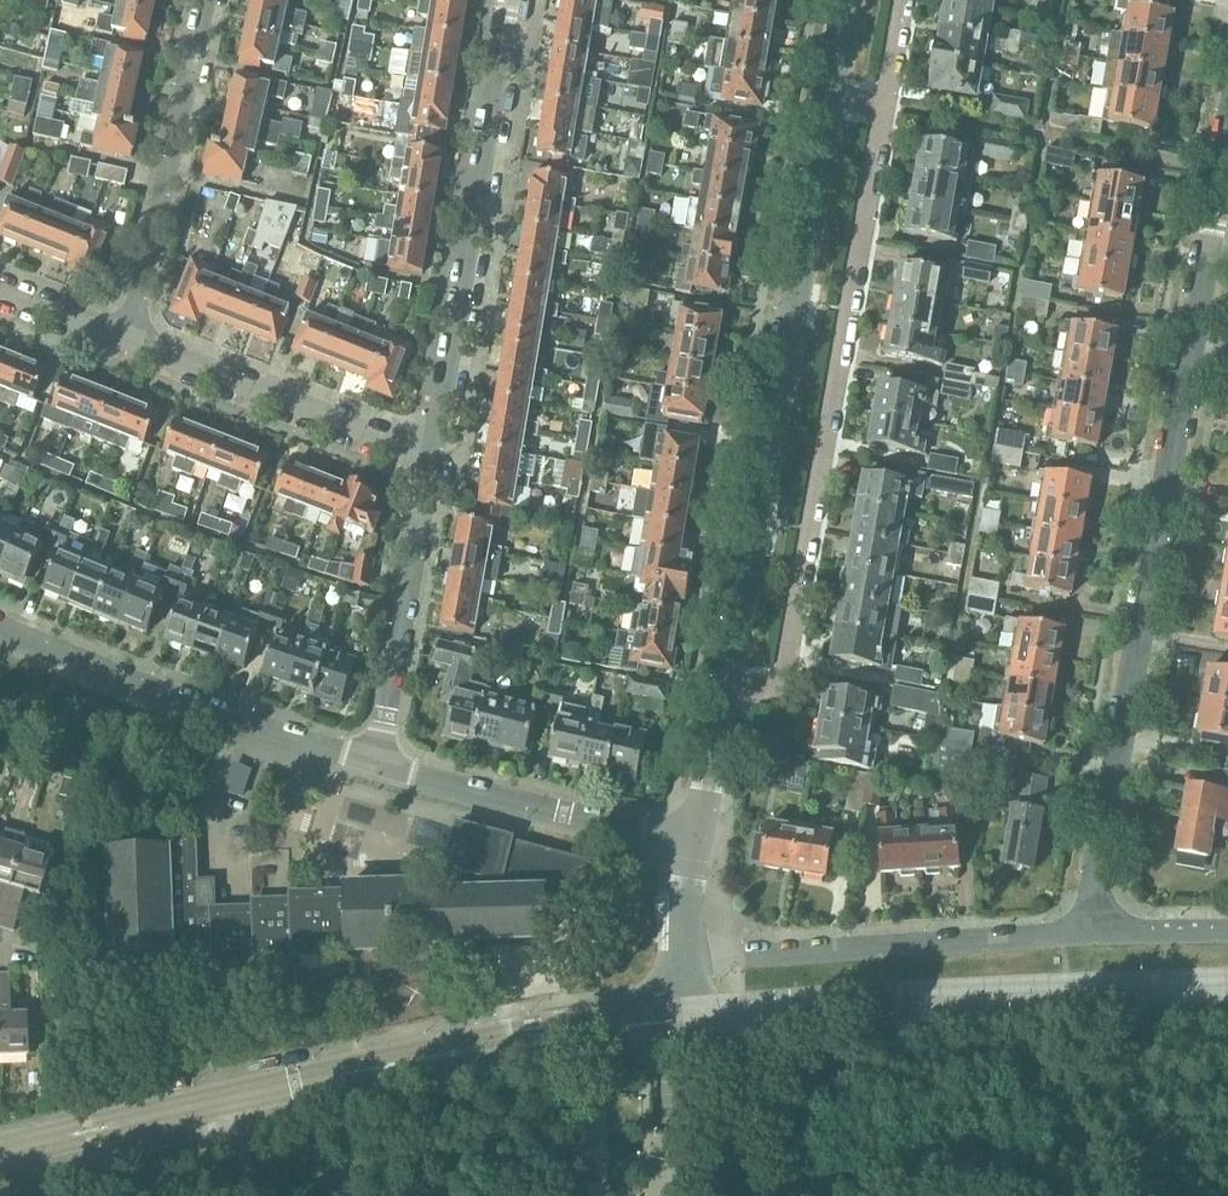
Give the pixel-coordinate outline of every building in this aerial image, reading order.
[(63,5),(77,9),(79,0),(64,0),(63,5)] [(118,10),(152,17),(155,0),(120,0),(118,10)] [(252,14),(304,25),(307,14),(289,10),(291,0),(255,0),(252,14)] [(336,9),(351,12),(353,2),(344,0),(338,0),(336,9)] [(356,20),(367,22),(368,15),(369,15),(371,0),(360,0),(356,20)] [(419,7),(467,15),(469,0),(420,0),(419,7)] [(559,22),(606,30),(607,23),(610,2),(599,0),(562,0),(559,22)] [(729,15),(774,23),(774,21),(779,20),(781,9),(777,6),(778,0),(731,0),(729,15)] [(948,2),(992,10),(994,0),(948,0),(948,2)] [(1114,12),(1122,13),(1121,17),(1128,18),(1125,36),(1172,44),(1175,29),(1171,28),(1174,14),(1141,7),(1142,0),(1117,0),(1114,12)] [(943,9),(942,17),(945,20),(943,30),(992,38),(994,29),(989,28),(992,10),(948,2),(947,7),(943,9)] [(644,5),(642,18),(651,19),(662,21),(664,9),(661,8),(653,7),(644,5)] [(419,7),(418,17),(429,19),(427,33),(463,39),(467,15),(419,7)] [(336,9),(334,19),(348,22),(351,12),(336,9)] [(101,16),(98,32),(114,35),(115,31),(127,33),(126,38),(146,42),(152,17),(118,10),(116,19),(101,16)] [(252,14),(246,38),(281,45),(292,48),(297,49),(300,36),(302,36),(304,25),(252,14)] [(729,15),(724,43),(768,51),(774,23),(729,15)] [(651,19),(648,37),(659,39),(661,23),(662,21),(651,19)] [(554,47),(554,48),(588,54),(589,53),(591,35),(604,37),(609,38),(610,30),(606,30),(559,22),(554,47)] [(673,23),(671,34),(686,37),(688,25),(673,23)] [(353,27),(351,43),(362,44),(372,46),(374,37),(364,35),(365,29),(355,28),(353,27)] [(52,29),(47,53),(62,56),(67,33),(52,29)] [(932,44),(931,51),(934,55),(933,58),(983,66),(985,52),(990,53),(1000,55),(1001,53),(1018,56),(1021,44),(1004,41),(1004,42),(992,39),(992,38),(943,30),(942,36),(937,36),(936,41),(932,44)] [(415,31),(411,55),(458,64),(463,39),(427,33),(415,31)] [(1005,31),(1004,41),(1021,44),(1033,46),(1034,37),(1022,35),(1022,34),(1005,31)] [(1113,33),(1108,63),(1116,64),(1164,71),(1166,57),(1169,58),(1172,44),(1125,36),(1113,33)] [(631,34),(629,50),(645,53),(656,54),(659,39),(648,37),(631,34)] [(671,34),(669,46),(684,48),(686,37),(671,34)] [(246,38),(241,63),(261,68),(262,63),(275,66),(274,70),(290,74),(293,59),(278,56),(281,45),(246,38)] [(95,41),(92,58),(107,61),(105,70),(139,77),(144,52),(124,48),(123,52),(111,49),(112,45),(95,41)] [(709,41),(705,68),(710,69),(719,70),(762,78),(763,69),(765,70),(768,51),(724,43),(709,41)] [(324,43),(321,53),(336,56),(338,46),(324,43)] [(351,43),(348,58),(370,61),(372,46),(362,44),(351,43)] [(1064,43),(1060,66),(1078,69),(1082,46),(1064,43)] [(554,48),(550,74),(596,82),(597,75),(585,73),(588,54),(554,48)] [(392,52),(388,75),(407,78),(419,80),(455,87),(458,64),(411,55),(392,52)] [(47,53),(43,67),(58,71),(62,56),(47,53)] [(321,53),(319,63),(333,66),(336,56),(321,53)] [(928,65),(927,72),(930,75),(929,81),(934,82),(933,89),(982,97),(984,87),(979,87),(983,66),(933,58),(933,62),(928,65)] [(644,63),(639,90),(650,91),(654,65),(644,63)] [(1108,63),(1103,91),(1107,92),(1110,93),(1115,93),(1162,100),(1164,86),(1161,86),(1164,71),(1116,64),(1108,63)] [(347,68),(346,75),(358,77),(358,74),(365,75),(366,71),(347,68)] [(710,69),(705,96),(709,97),(762,106),(763,98),(767,99),(770,82),(766,81),(767,79),(762,78),(719,70),(710,69)] [(82,80),(79,91),(133,103),(139,77),(105,70),(101,84),(82,80)] [(239,73),(233,100),(267,107),(269,96),(284,100),(288,84),(272,81),(271,85),(259,82),(260,78),(239,73)] [(550,74),(545,102),(580,107),(596,110),(601,83),(596,82),(550,74)] [(16,78),(11,103),(27,106),(32,82),(16,78)] [(407,78),(403,103),(414,105),(450,111),(455,87),(419,80),(407,78)] [(344,82),(343,89),(354,90),(355,82),(344,80),(344,82)] [(45,82),(43,91),(58,95),(60,86),(45,82)] [(341,97),(353,99),(354,90),(343,89),(341,97)] [(639,90),(637,105),(647,107),(650,91),(639,90)] [(684,90),(682,100),(697,103),(699,93),(684,90)] [(79,91),(77,103),(80,103),(96,107),(94,119),(100,120),(136,129),(136,126),(128,124),(133,103),(79,91)] [(1107,94),(1102,121),(1153,130),(1156,115),(1159,115),(1162,100),(1115,93),(1110,93),(1107,92),(1107,94)] [(42,96),(39,108),(55,111),(57,99),(42,96)] [(994,96),(991,112),(1025,119),(1028,102),(994,96)] [(233,100),(227,125),(280,137),(282,126),(263,122),(267,107),(233,100)] [(545,102),(541,127),(586,135),(592,135),(596,110),(580,107),(545,102)] [(402,111),(398,135),(409,137),(441,142),(443,133),(447,133),(450,111),(414,105),(403,103),(402,111)] [(37,118),(33,135),(60,141),(64,124),(52,121),(55,111),(39,108),(37,118)] [(313,108),(311,118),(325,121),(326,117),(328,111),(313,108)] [(325,121),(325,123),(335,125),(337,113),(328,111),(326,117),(325,121)] [(687,113),(684,127),(698,130),(700,115),(687,113)] [(1052,115),(1050,127),(1076,131),(1078,119),(1052,115)] [(707,116),(704,130),(708,130),(705,144),(748,152),(754,153),(758,125),(707,116)] [(311,118),(309,128),(323,132),(325,123),(325,121),(311,118)] [(83,133),(80,145),(132,157),(138,129),(136,129),(100,120),(97,136),(83,133)] [(215,143),(215,146),(249,153),(256,154),(258,143),(278,147),(280,137),(227,125),(223,145),(215,143)] [(633,126),(630,141),(641,143),(643,128),(633,126)] [(541,127),(537,153),(547,155),(546,156),(550,157),(549,165),(569,168),(571,160),(571,159),(582,161),(585,141),(586,135),(541,127)] [(393,160),(391,168),(440,176),(444,152),(440,151),(441,142),(409,137),(406,157),(393,155),(393,160)] [(986,138),(983,155),(1012,161),(1015,143),(986,138)] [(919,154),(916,169),(919,170),(919,171),(919,174),(961,181),(962,178),(969,179),(970,179),(971,178),(972,177),(973,176),(973,175),(974,175),(974,174),(975,173),(975,172),(975,170),(976,169),(976,168),(976,167),(976,166),(976,165),(976,164),(975,163),(975,162),(975,161),(974,160),(974,159),(971,158),(973,149),(924,141),(922,154),(922,155),(919,154)] [(629,142),(627,157),(644,160),(647,146),(629,142)] [(708,146),(703,173),(746,180),(750,160),(747,160),(748,152),(705,144),(705,145),(708,146)] [(212,145),(205,173),(243,181),(249,153),(215,146),(212,145)] [(0,175),(0,182),(11,187),(25,151),(11,146),(0,175)] [(1046,147),(1044,163),(1072,169),(1075,152),(1046,147)] [(322,151),(321,159),(334,160),(335,153),(322,151)] [(650,153),(649,162),(664,165),(666,155),(650,153)] [(296,154),(294,164),(309,167),(311,158),(296,154)] [(72,159),(69,174),(79,176),(82,161),(72,159)] [(321,159),(320,166),(332,168),(334,160),(321,159)] [(82,161),(79,176),(88,178),(91,163),(82,161)] [(649,162),(647,173),(662,176),(664,165),(649,162)] [(294,164),(292,174),(306,177),(309,167),(294,164)] [(100,165),(96,180),(105,182),(109,167),(100,165)] [(534,172),(530,198),(577,207),(577,201),(564,199),(567,179),(569,168),(549,165),(548,173),(544,172),(544,173),(534,172)] [(109,167),(105,182),(124,186),(126,187),(129,171),(109,167)] [(391,168),(389,181),(401,183),(399,196),(436,203),(440,176),(391,168)] [(694,171),(692,184),(701,186),(698,202),(741,210),(746,180),(703,173),(694,171)] [(1090,173),(1088,186),(1098,188),(1096,203),(1095,205),(1142,212),(1145,198),(1141,197),(1144,182),(1090,173)] [(914,185),(911,200),(914,200),(914,201),(913,205),(956,212),(962,213),(962,212),(967,213),(972,180),(969,179),(962,178),(961,181),(919,174),(917,184),(916,186),(914,185)] [(0,223),(0,234),(23,243),(36,209),(41,195),(29,190),(24,204),(9,199),(0,223)] [(320,190),(317,207),(329,208),(332,192),(320,190)] [(228,195),(223,209),(234,212),(238,198),(228,195)] [(384,207),(382,218),(432,226),(436,203),(399,196),(397,209),(384,207)] [(1044,196),(1042,210),(1051,211),(1053,198),(1044,196)] [(530,198),(525,226),(559,231),(562,212),(575,214),(577,207),(530,198)] [(36,209),(23,243),(47,253),(65,205),(54,200),(49,215),(36,209)] [(255,232),(250,246),(260,250),(260,249),(263,243),(280,249),(284,239),(291,221),(296,206),(295,206),(294,210),(265,205),(266,200),(265,200),(263,207),(255,232)] [(690,200),(685,229),(694,230),(736,238),(741,210),(698,202),(690,200)] [(65,205),(47,253),(72,262),(84,228),(84,229),(88,220),(90,221),(92,215),(77,209),(65,205)] [(908,216),(906,231),(908,231),(908,232),(908,234),(951,242),(957,243),(962,213),(956,212),(913,205),(911,215),(911,216),(908,216)] [(1088,222),(1086,232),(1133,240),(1136,226),(1140,227),(1142,212),(1095,205),(1092,223),(1088,222)] [(317,207),(314,222),(326,225),(329,208),(317,207)] [(1012,219),(1012,220),(1026,223),(1027,223),(1029,211),(1028,211),(1014,208),(1012,219)] [(640,210),(638,220),(654,223),(655,213),(640,210)] [(616,215),(613,230),(625,232),(627,217),(616,215)] [(377,217),(376,228),(381,229),(393,231),(391,243),(428,249),(432,226),(382,218),(377,217)] [(73,263),(69,272),(93,281),(113,229),(107,227),(90,221),(88,220),(84,229),(84,228),(72,262),(73,263)] [(638,220),(637,230),(652,233),(654,223),(638,220)] [(1010,231),(1010,232),(1024,235),(1027,223),(1026,223),(1012,220),(1010,231)] [(525,226),(521,251),(565,259),(566,255),(555,253),(559,231),(525,226)] [(316,228),(314,242),(328,245),(331,231),(322,229),(316,228)] [(247,229),(242,243),(250,246),(255,232),(247,229)] [(684,247),(683,257),(689,259),(691,259),(732,267),(734,254),(738,255),(741,240),(736,239),(736,238),(694,230),(691,248),(684,247)] [(1086,232),(1084,241),(1088,242),(1085,262),(1132,270),(1135,255),(1131,255),(1133,240),(1086,232)] [(606,256),(609,241),(594,238),(591,253),(606,256)] [(369,239),(365,263),(387,267),(424,273),(428,249),(391,243),(369,239)] [(971,243),(968,258),(995,262),(997,247),(971,243)] [(521,253),(517,277),(550,284),(553,265),(564,267),(565,259),(521,251),(521,253)] [(611,252),(608,267),(618,269),(621,254),(611,252)] [(681,269),(678,284),(726,293),(730,267),(732,267),(691,259),(689,259),(687,270),(681,269)] [(192,260),(172,311),(196,321),(200,312),(213,278),(216,270),(192,260)] [(1074,279),(1072,289),(1074,290),(1123,299),(1126,284),(1129,285),(1132,270),(1085,262),(1082,279),(1075,278),(1074,279)] [(899,283),(897,296),(941,304),(945,304),(950,273),(903,264),(902,266),(902,267),(900,267),(897,282),(899,282),(899,283)] [(967,264),(964,279),(991,284),(994,268),(967,264)] [(242,276),(224,322),(250,332),(263,297),(249,292),(258,269),(246,265),(242,276)] [(608,267),(605,282),(616,284),(618,269),(608,267)] [(213,278),(200,312),(224,322),(242,276),(231,271),(226,283),(213,278)] [(367,275),(364,291),(374,293),(377,278),(367,275)] [(516,281),(512,304),(559,312),(560,306),(547,304),(550,287),(550,284),(517,277),(516,281)] [(377,278),(374,293),(384,295),(388,280),(377,278)] [(304,279),(297,297),(310,302),(317,284),(304,279)] [(1024,281),(1021,297),(1038,300),(1050,302),(1053,286),(1024,281)] [(263,297),(250,332),(277,342),(290,308),(274,302),(280,286),(269,282),(263,297)] [(400,283),(397,298),(408,299),(411,285),(400,283)] [(625,287),(622,303),(646,308),(649,292),(625,287)] [(892,326),(891,327),(935,334),(940,335),(942,321),(938,321),(941,304),(897,296),(897,297),(895,296),(892,312),(894,312),(894,313),(892,326)] [(1021,297),(1018,313),(1035,316),(1038,300),(1021,297)] [(672,303),(670,319),(678,320),(675,333),(714,339),(714,338),(717,339),(722,312),(672,303)] [(507,337),(506,343),(524,346),(525,334),(543,337),(547,317),(558,319),(559,312),(512,304),(511,311),(508,331),(507,337)] [(601,305),(599,320),(609,322),(612,306),(601,305)] [(308,315),(295,348),(322,359),(336,324),(341,311),(330,307),(324,321),(308,315)] [(1060,315),(1056,337),(1071,340),(1069,353),(1115,361),(1118,347),(1115,346),(1117,331),(1085,325),(1087,315),(1057,310),(1057,314),(1060,315)] [(336,324),(322,359),(346,368),(364,320),(353,315),(348,328),(336,324)] [(364,320),(346,368),(371,378),(384,343),(371,337),(376,324),(364,320)] [(599,320),(596,335),(607,337),(609,322),(599,320)] [(889,326),(886,342),(889,343),(888,344),(886,356),(936,366),(943,367),(946,354),(933,351),(935,334),(891,327),(889,326)] [(996,326),(993,343),(1005,345),(1008,328),(996,326)] [(675,333),(670,361),(715,369),(719,348),(713,347),(714,339),(675,333)] [(502,364),(501,372),(548,380),(549,372),(538,370),(541,349),(542,343),(543,337),(525,334),(524,346),(506,343),(502,364)] [(372,378),(369,387),(393,396),(412,345),(387,335),(384,343),(371,378),(372,378)] [(617,341),(615,351),(631,354),(632,344),(617,341)] [(6,404),(24,360),(1,351),(0,353),(0,402),(6,404)] [(615,351),(613,361),(629,364),(631,354),(615,351)] [(1061,371),(1059,381),(1107,389),(1110,376),(1113,376),(1115,361),(1069,353),(1065,372),(1061,371)] [(1010,359),(1008,371),(1025,374),(1027,362),(1010,359)] [(24,360),(6,404),(16,408),(34,415),(38,403),(33,401),(39,388),(40,388),(42,384),(41,384),(46,369),(24,360)] [(657,372),(654,386),(707,396),(707,395),(704,394),(705,387),(712,388),(715,369),(670,361),(668,374),(657,372)] [(949,363),(946,381),(972,386),(985,388),(987,374),(975,372),(976,368),(949,363)] [(589,370),(586,386),(596,387),(599,372),(589,370)] [(1008,371),(1006,382),(1023,386),(1025,374),(1008,371)] [(498,392),(497,398),(531,404),(532,398),(535,383),(547,385),(548,380),(501,372),(498,392)] [(47,406),(42,419),(71,430),(71,429),(77,414),(89,385),(66,376),(60,391),(59,390),(57,395),(58,395),(53,408),(47,406)] [(946,381),(943,396),(969,401),(972,386),(946,381)] [(1059,381),(1057,390),(1062,391),(1059,410),(1105,419),(1106,414),(1108,404),(1105,404),(1107,389),(1059,381)] [(877,396),(873,416),(922,425),(926,405),(935,407),(937,394),(881,383),(879,396),(877,396)] [(77,414),(71,429),(82,433),(95,438),(99,427),(111,394),(89,385),(77,414)] [(586,386),(583,401),(594,402),(596,387),(586,386)] [(652,386),(646,418),(668,422),(669,416),(702,422),(704,414),(707,396),(654,386),(652,386)] [(99,427),(95,438),(118,447),(135,403),(111,394),(99,427)] [(606,396),(604,411),(632,416),(635,401),(606,396)] [(494,414),(492,424),(538,432),(539,425),(528,424),(531,408),(531,404),(497,398),(494,414)] [(583,401),(582,411),(592,413),(594,402),(583,401)] [(135,403),(118,447),(127,451),(132,439),(146,445),(151,431),(152,431),(153,428),(152,427),(158,414),(158,412),(135,403)] [(1048,426),(1046,438),(1074,443),(1097,447),(1099,433),(1102,434),(1105,419),(1059,410),(1055,428),(1048,426)] [(873,416),(870,433),(873,433),(871,445),(909,452),(907,466),(955,474),(957,461),(937,457),(939,445),(929,443),(932,426),(922,425),(873,416)] [(171,438),(165,452),(179,458),(174,470),(184,473),(201,429),(178,420),(172,434),(171,434),(169,438),(171,438)] [(578,422),(575,438),(588,440),(591,424),(578,422)] [(491,433),(488,451),(522,456),(525,438),(525,437),(537,438),(538,432),(492,424),(491,433)] [(641,449),(639,461),(655,464),(693,471),(698,442),(666,437),(667,429),(667,428),(646,424),(646,425),(644,433),(641,449)] [(201,429),(184,473),(192,477),(197,466),(212,471),(225,438),(201,429)] [(998,430),(995,446),(1023,451),(1026,434),(998,430)] [(4,450),(8,440),(0,437),(0,448),(4,450)] [(225,438),(212,471),(222,475),(218,487),(229,491),(246,446),(225,438)] [(575,438),(573,452),(585,454),(588,440),(575,438)] [(599,442),(597,452),(613,455),(615,444),(609,443),(599,442)] [(246,446),(229,491),(238,495),(243,483),(256,488),(262,474),(263,475),(264,472),(263,471),(269,455),(246,446)] [(995,446),(992,462),(1020,467),(1023,451),(995,446)] [(486,458),(483,477),(529,484),(530,478),(533,478),(536,458),(522,456),(488,451),(486,458)] [(46,456),(42,465),(56,471),(60,462),(46,456)] [(565,459),(563,467),(582,470),(584,462),(565,459)] [(60,462),(56,471),(70,477),(74,468),(60,462)] [(282,482),(276,496),(289,501),(284,512),(296,517),(301,505),(314,472),(289,463),(283,478),(282,478),(281,482),(282,482)] [(9,484),(2,499),(13,504),(29,469),(19,464),(16,470),(9,484)] [(640,471),(636,488),(650,491),(688,497),(693,471),(655,464),(653,473),(640,471)] [(0,478),(0,479),(9,484),(16,470),(6,466),(0,478)] [(561,478),(559,489),(566,490),(565,495),(578,498),(582,470),(563,467),(561,478)] [(859,489),(856,505),(903,514),(906,496),(922,499),(924,490),(973,499),(973,498),(972,498),(974,484),(900,470),(898,480),(865,474),(863,489),(859,489)] [(1040,470),(1038,483),(1046,484),(1043,501),(1090,510),(1092,495),(1089,494),(1091,479),(1074,476),(1040,470)] [(593,471),(592,481),(607,484),(609,474),(593,471)] [(301,505),(296,517),(306,521),(310,509),(322,514),(335,481),(314,472),(301,505)] [(91,474),(87,483),(101,489),(105,480),(91,474)] [(482,483),(479,503),(487,504),(485,514),(501,516),(502,507),(513,509),(513,508),(528,511),(531,491),(528,491),(529,484),(483,477),(482,483)] [(335,481),(322,514),(332,517),(327,531),(341,536),(344,530),(346,523),(362,483),(349,478),(346,485),(335,481)] [(105,480),(101,489),(115,495),(119,486),(105,480)] [(592,481),(590,492),(606,494),(607,484),(592,481)] [(362,483),(346,523),(363,530),(374,534),(387,501),(368,494),(370,487),(362,483)] [(257,502),(262,490),(256,488),(251,500),(257,502)] [(636,488),(631,518),(645,521),(686,528),(686,526),(688,514),(686,512),(688,497),(650,491),(636,488)] [(156,501),(153,510),(167,515),(171,506),(174,499),(158,494),(156,501)] [(1033,520),(1032,530),(1081,538),(1084,524),(1087,524),(1090,510),(1043,501),(1042,502),(1038,501),(1034,520),(1033,520)] [(856,505),(854,519),(857,520),(854,538),(897,546),(898,542),(907,544),(910,531),(900,529),(903,514),(856,505)] [(171,506),(167,515),(182,520),(185,510),(171,506)] [(982,508),(981,520),(998,523),(1000,512),(982,508)] [(461,519),(456,547),(501,555),(502,549),(491,547),(495,527),(495,526),(499,527),(501,516),(485,514),(484,523),(483,523),(478,522),(478,521),(475,521),(474,522),(461,519)] [(202,516),(199,526),(213,531),(216,521),(202,516)] [(61,528),(55,541),(64,545),(66,546),(70,535),(71,533),(76,522),(66,517),(61,528)] [(981,520),(979,531),(996,534),(998,523),(981,520)] [(216,521),(213,531),(228,536),(231,526),(216,521)] [(645,521),(640,550),(646,551),(646,550),(681,556),(684,536),(682,534),(683,529),(686,528),(645,521)] [(49,523),(44,537),(55,541),(61,528),(49,523)] [(1,571),(19,533),(0,525),(0,571),(1,571)] [(19,533),(1,571),(11,576),(10,579),(25,585),(43,545),(30,538),(33,530),(29,528),(22,525),(19,533)] [(1025,528),(1023,540),(1030,542),(1027,558),(1074,566),(1079,567),(1082,553),(1079,552),(1081,538),(1032,530),(1025,528)] [(584,529),(582,539),(598,542),(600,532),(584,529)] [(88,561),(71,602),(82,607),(81,609),(95,615),(113,571),(98,565),(109,538),(107,538),(100,534),(99,534),(94,545),(88,561)] [(62,551),(45,591),(71,602),(88,561),(94,545),(70,535),(66,546),(64,545),(62,551)] [(848,549),(845,567),(892,576),(897,546),(854,538),(852,550),(848,549)] [(269,539),(266,549),(280,553),(284,544),(269,539)] [(582,539),(580,550),(596,552),(598,542),(582,539)] [(209,540),(204,553),(222,560),(227,546),(209,540)] [(284,544),(280,553),(295,558),(298,549),(284,544)] [(950,545),(948,555),(962,558),(964,548),(950,545)] [(456,547),(451,573),(485,580),(496,582),(500,560),(501,555),(456,547)] [(636,550),(631,577),(633,577),(641,579),(647,579),(688,587),(693,558),(681,556),(646,550),(646,551),(640,550),(638,550),(636,550)] [(113,571),(95,615),(110,621),(111,618),(122,623),(139,582),(146,565),(149,557),(137,553),(127,577),(113,571)] [(244,553),(239,568),(249,572),(255,556),(244,553)] [(327,562),(324,573),(337,578),(351,583),(368,586),(372,558),(355,555),(353,564),(339,562),(339,563),(328,562),(327,562)] [(948,555),(946,565),(960,568),(962,558),(948,555)] [(310,557),(307,568),(324,574),(324,573),(327,562),(310,557)] [(1013,574),(1011,587),(1039,592),(1038,596),(1048,597),(1049,593),(1070,597),(1072,582),(1074,582),(1076,582),(1079,567),(1074,566),(1027,558),(1022,557),(1019,575),(1013,574)] [(545,564),(541,590),(561,593),(565,567),(545,564)] [(139,582),(122,623),(147,634),(164,593),(166,587),(163,586),(168,574),(146,565),(139,582)] [(168,574),(163,586),(166,587),(175,590),(180,577),(182,571),(171,566),(168,574)] [(845,567),(843,581),(846,581),(843,599),(886,607),(892,576),(845,567)] [(289,568),(283,589),(295,592),(301,572),(289,568)] [(182,571),(180,577),(191,581),(194,573),(183,569),(182,571)] [(451,574),(446,599),(492,608),(492,607),(505,610),(506,604),(493,602),(481,600),(485,580),(451,573),(451,574)] [(180,577),(175,590),(186,595),(191,581),(180,577)] [(645,590),(642,607),(679,613),(680,604),(685,605),(688,587),(647,579),(645,590)] [(972,579),(969,595),(997,600),(1000,583),(972,579)] [(1216,607),(1227,609),(1227,580),(1224,580),(1222,592),(1218,592),(1216,607)] [(572,584),(571,595),(586,597),(588,587),(572,584)] [(354,594),(351,607),(364,609),(367,596),(354,594)] [(571,595),(569,604),(584,607),(586,597),(571,595)] [(969,595),(966,612),(994,616),(997,600),(969,595)] [(446,601),(441,626),(476,633),(479,612),(491,614),(492,608),(446,599),(446,601)] [(837,610),(834,629),(881,637),(896,640),(901,609),(886,607),(843,599),(841,611),(837,610)] [(297,653),(291,669),(297,671),(292,685),(299,687),(298,691),(313,696),(315,696),(329,652),(327,652),(331,639),(317,634),(327,603),(317,600),(304,639),(299,653),(297,653)] [(180,601),(166,640),(193,650),(207,611),(180,601)] [(939,602),(937,615),(953,618),(955,605),(939,602)] [(554,604),(552,619),(562,621),(565,606),(554,604)] [(633,605),(628,634),(675,642),(680,613),(679,613),(642,607),(633,605)] [(1213,622),(1216,622),(1214,637),(1227,639),(1227,609),(1216,607),(1213,622)] [(262,618),(260,623),(270,626),(274,613),(264,609),(262,618)] [(207,611),(193,650),(219,659),(233,620),(207,611)] [(233,620),(219,659),(244,669),(260,623),(262,618),(245,612),(243,616),(235,614),(233,620)] [(274,613),(270,626),(281,630),(285,616),(274,613)] [(937,615),(935,627),(951,630),(953,618),(937,615)] [(1004,618),(1002,630),(1019,633),(1015,652),(1062,660),(1065,644),(1062,644),(1064,628),(1004,618)] [(552,619),(549,634),(559,636),(562,621),(552,619)] [(834,629),(832,643),(835,643),(832,660),(880,668),(891,670),(896,640),(881,637),(834,629)] [(618,632),(615,649),(624,651),(621,669),(637,672),(638,664),(671,669),(675,642),(628,634),(618,632)] [(262,673),(262,675),(292,685),(297,671),(291,669),(297,653),(299,653),(304,639),(293,635),(292,640),(276,635),(264,673),(262,673)] [(503,642),(499,662),(520,666),(524,646),(503,642)] [(439,643),(435,662),(453,666),(444,701),(453,703),(444,736),(473,743),(484,697),(487,686),(471,682),(478,652),(439,643)] [(329,652),(315,696),(341,705),(355,661),(329,652)] [(1007,669),(1006,679),(1054,687),(1056,673),(1060,673),(1062,660),(1015,652),(1012,670),(1007,669)] [(952,658),(950,669),(955,670),(972,673),(974,662),(957,659),(952,658)] [(1200,696),(1204,697),(1203,701),(1227,705),(1227,671),(1209,667),(1206,683),(1203,682),(1200,696)] [(898,668),(895,682),(921,686),(924,672),(898,668)] [(950,669),(948,680),(953,681),(970,684),(972,673),(955,670),(950,669)] [(628,676),(625,693),(665,700),(668,683),(628,676)] [(1006,679),(1004,689),(1009,689),(1005,710),(1052,718),(1055,702),(1051,701),(1054,687),(1006,679)] [(484,697),(473,743),(474,743),(475,741),(477,742),(478,740),(498,745),(501,730),(506,731),(510,714),(508,714),(512,700),(502,698),(504,691),(487,686),(484,697)] [(895,687),(891,707),(940,716),(944,696),(895,687)] [(823,700),(819,720),(868,729),(872,709),(879,710),(882,697),(827,688),(825,701),(823,700)] [(538,689),(536,700),(547,702),(549,692),(538,689)] [(549,692),(547,702),(562,705),(564,694),(549,692)] [(590,711),(578,764),(605,770),(605,772),(607,773),(607,775),(608,775),(617,729),(598,725),(603,698),(593,696),(590,711)] [(501,730),(498,745),(528,752),(529,750),(527,750),(537,711),(521,707),(522,703),(512,700),(508,714),(510,714),(506,731),(501,730)] [(1197,733),(1201,734),(1199,741),(1218,745),(1219,737),(1227,739),(1227,705),(1203,701),(1197,733)] [(563,705),(551,757),(578,764),(590,711),(563,705)] [(981,730),(979,742),(991,744),(991,747),(991,748),(990,748),(989,748),(988,748),(989,750),(990,750),(992,749),(994,750),(996,750),(997,750),(999,750),(1001,751),(1003,751),(1004,752),(1006,752),(1008,753),(1009,754),(1010,752),(1009,751),(1007,750),(1006,750),(1006,749),(1006,747),(1023,750),(1024,742),(1030,743),(1044,746),(1046,731),(1050,731),(1052,718),(1005,710),(998,709),(995,724),(994,729),(994,732),(981,730)] [(817,751),(816,759),(829,761),(870,769),(874,745),(866,743),(868,729),(819,720),(816,737),(819,738),(817,751)] [(932,768),(931,772),(968,769),(974,733),(939,727),(932,768)] [(617,729),(608,775),(635,781),(637,775),(642,774),(643,767),(640,764),(639,764),(645,735),(628,731),(617,729)] [(782,759),(777,784),(807,789),(811,764),(782,759)] [(227,788),(225,793),(227,793),(242,797),(242,794),(249,773),(250,771),(235,765),(233,769),(231,774),(230,778),(228,783),(227,788)] [(1213,786),(1227,787),(1227,771),(1214,770),(1213,786)] [(853,772),(846,810),(862,812),(863,804),(867,774),(853,772)] [(867,774),(863,804),(878,806),(883,777),(867,774)] [(1016,798),(1003,865),(1030,870),(1047,779),(1020,774),(1020,776),(1008,774),(1004,796),(1016,798)] [(966,775),(949,776),(952,805),(968,804),(966,775)] [(1177,852),(1208,857),(1214,818),(1227,820),(1227,792),(1188,785),(1186,796),(1177,852)] [(930,830),(917,831),(919,871),(926,870),(927,874),(938,874),(939,870),(959,868),(956,810),(938,811),(928,812),(930,830)] [(894,815),(876,816),(880,874),(900,872),(902,876),(912,875),(914,871),(919,871),(917,831),(895,832),(894,815)] [(754,838),(750,864),(761,866),(760,867),(793,872),(799,828),(798,828),(768,823),(765,839),(754,838)] [(799,828),(793,872),(825,877),(826,871),(829,872),(831,855),(829,854),(833,829),(798,824),(798,828),(799,828)] [(108,879),(89,880),(90,921),(90,930),(110,929),(111,956),(128,956),(128,970),(129,970),(196,967),(196,968),(197,968),(197,955),(212,955),(213,980),(219,980),(256,979),(256,980),(257,980),(256,959),(260,959),(292,958),(292,959),(294,959),(293,951),(298,950),(330,949),(330,950),(331,950),(331,939),(346,939),(347,951),(393,949),(393,944),(414,943),(414,942),(455,940),(455,942),(457,942),(457,940),(498,939),(498,940),(500,940),(500,939),(541,937),(541,939),(543,939),(543,924),(551,926),(552,924),(551,924),(555,906),(588,915),(589,913),(587,913),(600,864),(601,865),(601,863),(469,829),(458,826),(448,866),(459,869),(460,870),(454,894),(425,895),(424,883),(346,886),(346,892),(293,894),(293,893),(291,893),(292,901),(255,902),(255,901),(254,901),(254,908),(213,910),(196,910),(195,883),(194,834),(193,834),(193,835),(126,837),(126,836),(125,836),(125,851),(107,852),(108,879)] [(0,926),(0,927),(14,931),(25,891),(41,896),(52,857),(54,851),(50,844),(26,837),(23,849),(0,926)] [(23,849),(0,842),(0,926),(23,849)] [(212,882),(195,883),(196,910),(213,910),(212,882)] [(0,974),(0,1056),(29,1055),(28,1014),(12,1015),(11,974),(0,974)]
